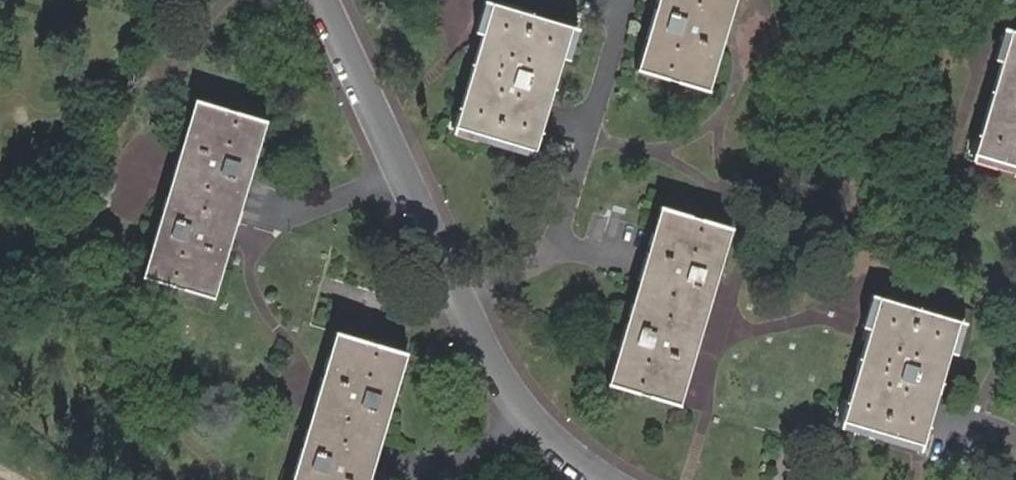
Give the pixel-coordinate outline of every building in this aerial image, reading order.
[(734,0),(657,0),(636,71),(706,92),(734,0)] [(475,30),(482,32),(490,4),(484,2),(475,30)] [(454,126),(533,151),(561,57),(570,27),(490,4),(482,32),(454,126)] [(570,27),(561,57),(568,59),(576,29),(570,27)] [(1001,61),(1010,31),(1002,29),(993,59),(1001,61)] [(1010,31),(1001,61),(973,154),(1015,167),(1015,33),(1010,31)] [(211,299),(264,121),(194,101),(141,277),(211,299)] [(531,157),(533,151),(454,126),(452,133),(531,157)] [(973,154),(971,162),(1015,176),(1015,167),(973,154)] [(677,407),(731,230),(660,208),(608,385),(677,407)] [(870,326),(879,297),(872,295),(863,324),(870,326)] [(920,445),(949,350),(957,321),(879,297),(870,326),(843,421),(920,445)] [(957,321),(949,350),(957,352),(966,324),(957,321)] [(405,354),(335,333),(291,479),(368,479),(405,354)] [(918,451),(920,445),(843,421),(841,428),(918,451)]
